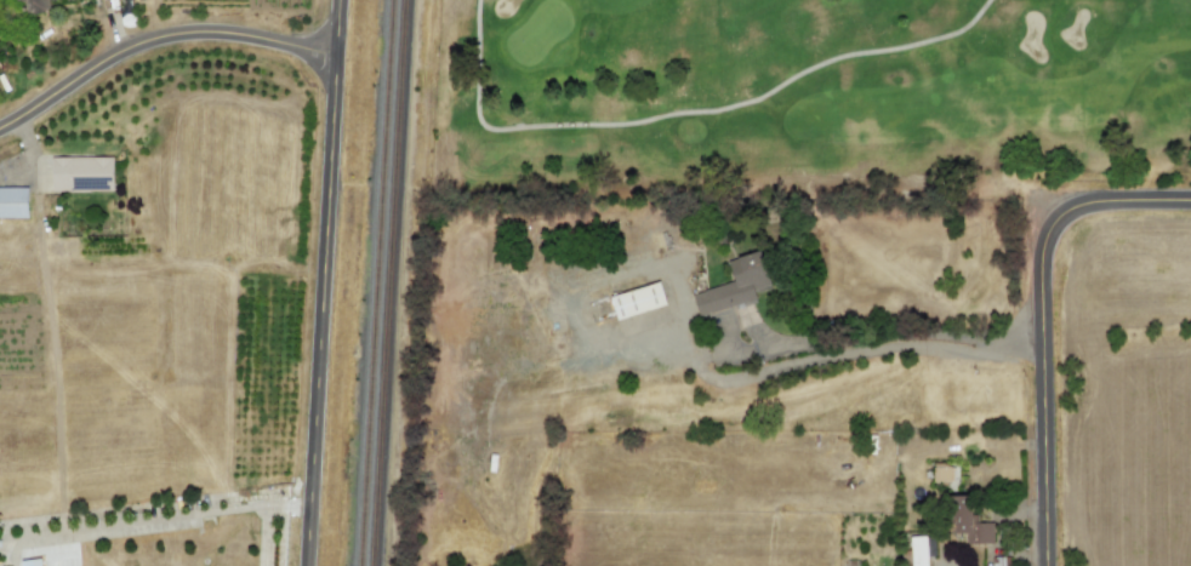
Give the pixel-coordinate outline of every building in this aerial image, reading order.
[(21,17),(49,11),(47,0),(17,0),(21,17)] [(111,157),(50,158),(51,191),(112,190),(111,157)] [(26,218),(26,188),(0,188),(0,218),(26,218)] [(691,295),(697,316),(756,301),(753,292),(769,287),(759,252),(728,261),(734,282),(691,295)] [(610,297),(659,282),(666,305),(617,321),(610,297)] [(953,464),(932,465),(932,486),(953,485),(953,464)] [(992,544),(993,523),(977,523),(977,510),(946,509),(945,533),(966,534),(966,544),(992,544)] [(926,556),(934,556),(934,535),(909,536),(909,550),(900,551),(901,565),(927,565),(926,556)]
